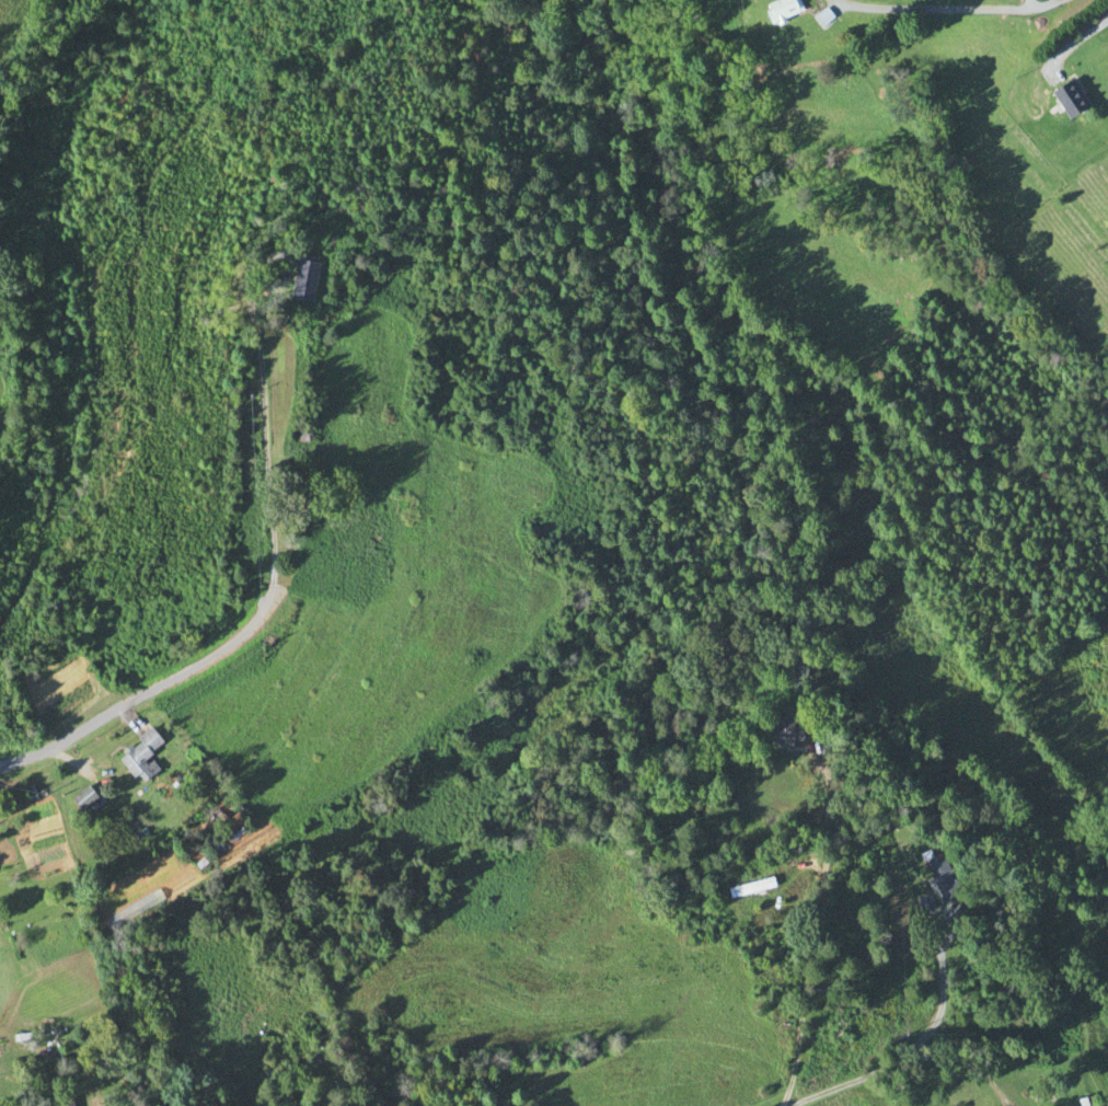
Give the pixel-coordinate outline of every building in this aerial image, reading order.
[(800,12),(796,0),(774,0),(760,5),(767,25),(800,12)] [(819,27),(831,19),(824,9),(812,17),(819,27)] [(1047,92),(1063,120),(1087,107),(1070,79),(1047,92)] [(315,258),(292,255),(286,301),(309,304),(315,258)] [(291,430),(291,442),(307,441),(307,429),(291,430)] [(768,748),(799,748),(799,718),(768,718),(768,748)] [(160,745),(148,730),(114,757),(137,786),(154,772),(143,758),(160,745)] [(923,866),(937,906),(956,899),(942,859),(923,866)] [(724,891),(727,901),(771,889),(769,878),(724,891)] [(73,1096),(51,1100),(52,1105),(75,1105),(73,1096)]
